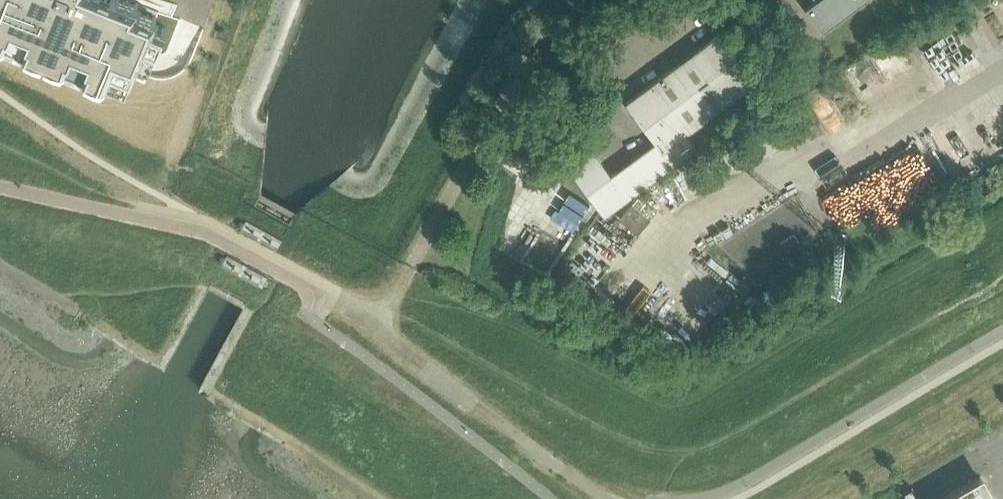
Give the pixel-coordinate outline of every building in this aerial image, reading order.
[(128,88),(133,75),(146,80),(148,75),(149,73),(153,63),(158,51),(158,49),(168,26),(156,21),(160,10),(160,9),(140,1),(138,0),(0,0),(0,36),(128,88)] [(866,0),(817,0),(807,8),(824,31),(866,0)] [(686,134),(758,81),(721,31),(627,101),(657,141),(612,174),(595,151),(570,169),(606,217),(697,149),(686,134)] [(786,251),(800,243),(795,233),(781,242),(786,251)] [(981,476),(942,498),(994,498),(981,476)]
